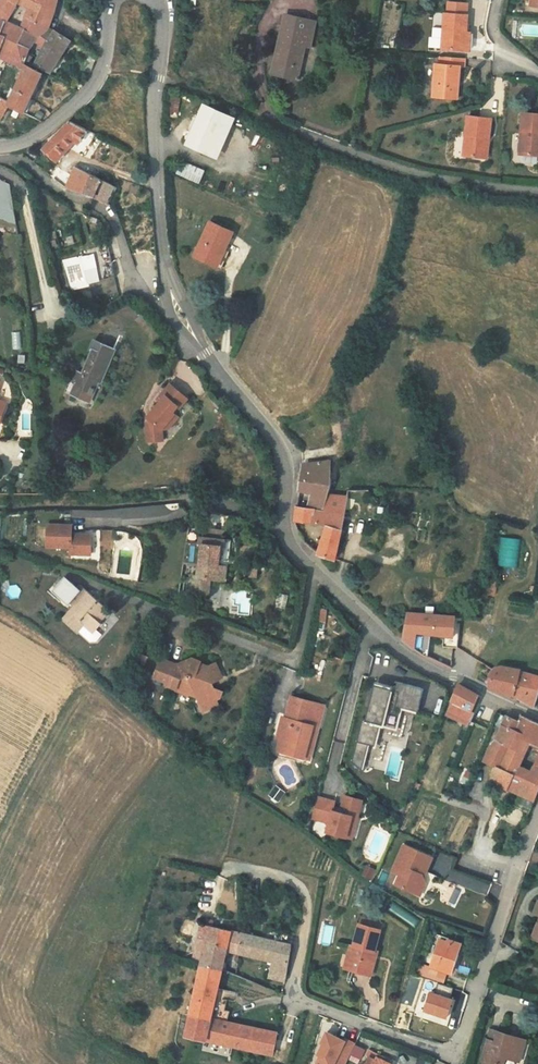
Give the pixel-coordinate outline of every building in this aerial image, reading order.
[(49,0),(29,0),(27,6),(22,4),(16,21),(21,22),(31,26),(45,17),(48,7),(49,0)] [(445,6),(444,7),(441,42),(463,44),(464,26),(467,27),(469,9),(466,8),(467,0),(446,0),(445,6)] [(293,72),(301,41),(307,42),(312,14),(281,8),(267,65),(293,72)] [(5,17),(0,33),(0,51),(10,54),(10,55),(20,60),(22,57),(17,54),(18,51),(22,43),(13,38),(21,22),(16,21),(5,17)] [(31,26),(21,22),(13,38),(22,43),(18,51),(48,66),(68,32),(53,21),(50,24),(45,17),(31,26)] [(457,63),(464,64),(464,52),(439,50),(438,62),(431,62),(430,89),(455,91),(457,63)] [(20,60),(10,55),(17,67),(20,60)] [(1,101),(18,108),(38,65),(22,57),(20,60),(17,67),(4,93),(1,101)] [(185,142),(212,154),(228,117),(202,106),(185,142)] [(524,106),(523,148),(537,149),(537,106),(524,106)] [(473,112),(469,155),(489,157),(491,135),(495,135),(497,114),(473,112)] [(73,136),(77,139),(90,124),(76,117),(50,146),(59,155),(73,136)] [(180,160),(174,173),(197,183),(203,169),(180,160)] [(70,185),(85,191),(93,176),(79,169),(70,185)] [(0,174),(0,199),(10,202),(7,178),(0,174)] [(117,187),(93,176),(85,191),(110,203),(117,187)] [(185,248),(216,261),(223,243),(217,240),(225,222),(201,212),(185,248)] [(99,281),(93,255),(80,258),(85,284),(99,281)] [(107,347),(87,338),(84,346),(75,367),(69,364),(64,374),(69,376),(64,388),(82,396),(91,377),(94,378),(107,347)] [(181,392),(165,378),(153,391),(156,394),(142,409),(144,411),(140,416),(141,436),(155,435),(155,423),(157,423),(158,417),(168,406),(166,404),(171,397),(174,400),(181,392)] [(168,406),(158,417),(157,423),(163,423),(173,411),(168,406)] [(298,491),(309,493),(325,496),(326,492),(329,493),(328,460),(301,463),(298,491)] [(346,533),(339,532),(343,509),(345,495),(329,493),(326,492),(325,496),(322,511),(305,508),(295,507),(295,520),(326,527),(317,553),(335,559),(338,541),(344,542),(346,533)] [(325,496),(309,493),(305,508),(322,511),(325,496)] [(64,530),(64,518),(42,519),(42,541),(64,541),(64,550),(86,549),(86,530),(64,530)] [(219,536),(194,533),(193,546),(196,546),(195,556),(193,555),(189,587),(203,588),(206,571),(212,572),(214,559),(215,549),(218,549),(220,545),(223,546),(228,534),(220,531),(219,536)] [(56,595),(67,581),(53,570),(40,586),(58,599),(59,597),(56,595)] [(81,623),(89,613),(93,615),(101,604),(68,579),(67,581),(56,595),(59,597),(64,601),(54,614),(68,626),(69,625),(74,618),(81,623)] [(450,640),(453,615),(448,615),(402,611),(398,636),(399,638),(412,646),(415,629),(428,633),(450,640)] [(93,615),(89,613),(81,623),(74,618),(69,625),(82,635),(88,634),(99,620),(93,615)] [(424,655),(428,633),(415,629),(412,646),(424,655)] [(159,680),(169,684),(168,687),(180,691),(181,688),(192,692),(198,706),(211,700),(210,696),(214,693),(217,686),(205,682),(205,684),(199,682),(201,676),(205,677),(216,671),(209,656),(202,660),(183,653),(176,655),(174,661),(154,654),(147,673),(160,677),(159,680)] [(485,671),(485,673),(495,676),(510,680),(515,668),(504,665),(501,665),(497,664),(493,664),(492,665),(489,666),(487,668),(485,671)] [(537,675),(537,674),(515,668),(510,680),(509,682),(534,687),(537,675)] [(484,684),(492,687),(495,676),(485,673),(484,682),(484,684)] [(510,680),(495,676),(492,687),(499,689),(505,691),(509,682),(510,680)] [(416,682),(392,677),(390,684),(372,680),(366,702),(364,702),(360,715),(358,714),(352,737),(365,740),(370,741),(375,719),(377,719),(381,706),(389,708),(391,700),(410,704),(416,682)] [(467,710),(474,693),(456,682),(447,701),(441,714),(466,725),(471,712),(467,710)] [(531,698),(534,687),(509,682),(505,691),(523,700),(529,703),(531,698)] [(296,751),(305,719),(309,720),(315,697),(283,688),(277,710),(274,709),(271,721),(276,723),(273,733),(270,744),(296,751)] [(537,707),(537,703),(531,698),(529,703),(537,707)] [(536,744),(537,739),(537,724),(514,713),(512,718),(498,713),(488,740),(486,739),(479,756),(493,762),(507,769),(510,770),(516,757),(525,739),(536,744)] [(309,720),(305,719),(296,751),(303,753),(312,721),(309,720)] [(365,740),(352,737),(347,757),(359,766),(365,740)] [(528,763),(537,768),(537,739),(536,744),(528,763)] [(429,757),(420,779),(427,782),(436,760),(429,757)] [(528,763),(516,757),(510,770),(534,781),(537,771),(537,768),(528,763)] [(501,784),(512,790),(528,797),(534,781),(510,770),(507,769),(501,784)] [(329,795),(312,791),(307,812),(323,817),(321,826),(341,831),(347,810),(352,812),(357,794),(339,789),(336,803),(328,801),(329,795)] [(512,790),(507,803),(523,810),(528,797),(512,790)] [(424,854),(396,841),(384,867),(392,871),(387,881),(407,889),(410,882),(418,879),(414,871),(413,870),(415,867),(418,869),(424,854)] [(445,869),(442,881),(488,893),(491,880),(445,869)] [(418,879),(410,882),(407,889),(412,891),(418,879)] [(537,945),(537,903),(531,900),(526,913),(534,916),(525,940),(537,945)] [(225,944),(272,954),(287,959),(290,939),(200,921),(197,937),(205,939),(200,962),(220,967),(225,944)] [(346,954),(356,956),(353,968),(372,973),(378,949),(374,947),(380,929),(360,923),(354,945),(349,944),(346,954)] [(446,971),(449,972),(458,945),(438,939),(430,966),(446,971)] [(287,959),(272,954),(268,968),(285,972),(287,959)] [(353,968),(356,956),(346,954),(343,966),(353,968)] [(220,967),(200,962),(189,1010),(227,1018),(230,1005),(225,1003),(227,994),(215,992),(220,967)] [(443,981),(446,971),(430,966),(426,964),(422,974),(443,981)] [(445,1018),(451,1000),(429,994),(424,1012),(445,1018)] [(183,1030),(223,1039),(250,1044),(254,1024),(227,1018),(189,1010),(183,1030)] [(250,1044),(271,1049),(275,1029),(254,1024),(250,1044)] [(506,1057),(521,1061),(528,1038),(500,1029),(495,1041),(488,1038),(481,1058),(484,1059),(499,1063),(504,1063),(506,1057)] [(321,1055),(317,1063),(343,1063),(353,1044),(331,1034),(330,1035),(327,1034),(318,1053),(321,1055)]
